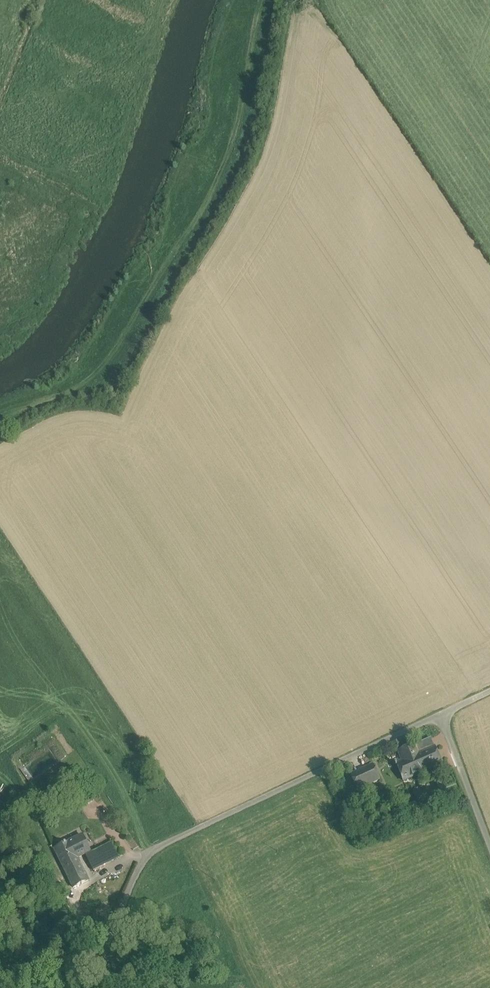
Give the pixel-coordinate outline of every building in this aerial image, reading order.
[(419,756),(415,746),(399,753),(403,763),(397,766),(396,765),(395,765),(396,768),(397,767),(403,783),(442,766),(435,749),(419,756)] [(373,767),(351,777),(358,791),(368,786),(379,781),(373,767)] [(368,786),(358,791),(361,798),(372,793),(368,786)] [(383,790),(378,792),(378,791),(372,793),(377,804),(383,801),(381,797),(386,795),(383,790)] [(89,792),(75,800),(82,810),(95,802),(89,792)] [(414,808),(407,810),(410,816),(416,814),(414,808)] [(90,852),(83,837),(77,839),(85,855),(90,852)] [(77,839),(66,845),(66,844),(64,845),(64,846),(56,849),(63,864),(62,865),(74,888),(88,881),(77,859),(85,855),(77,839)] [(112,844),(86,857),(94,872),(120,859),(112,844)]
